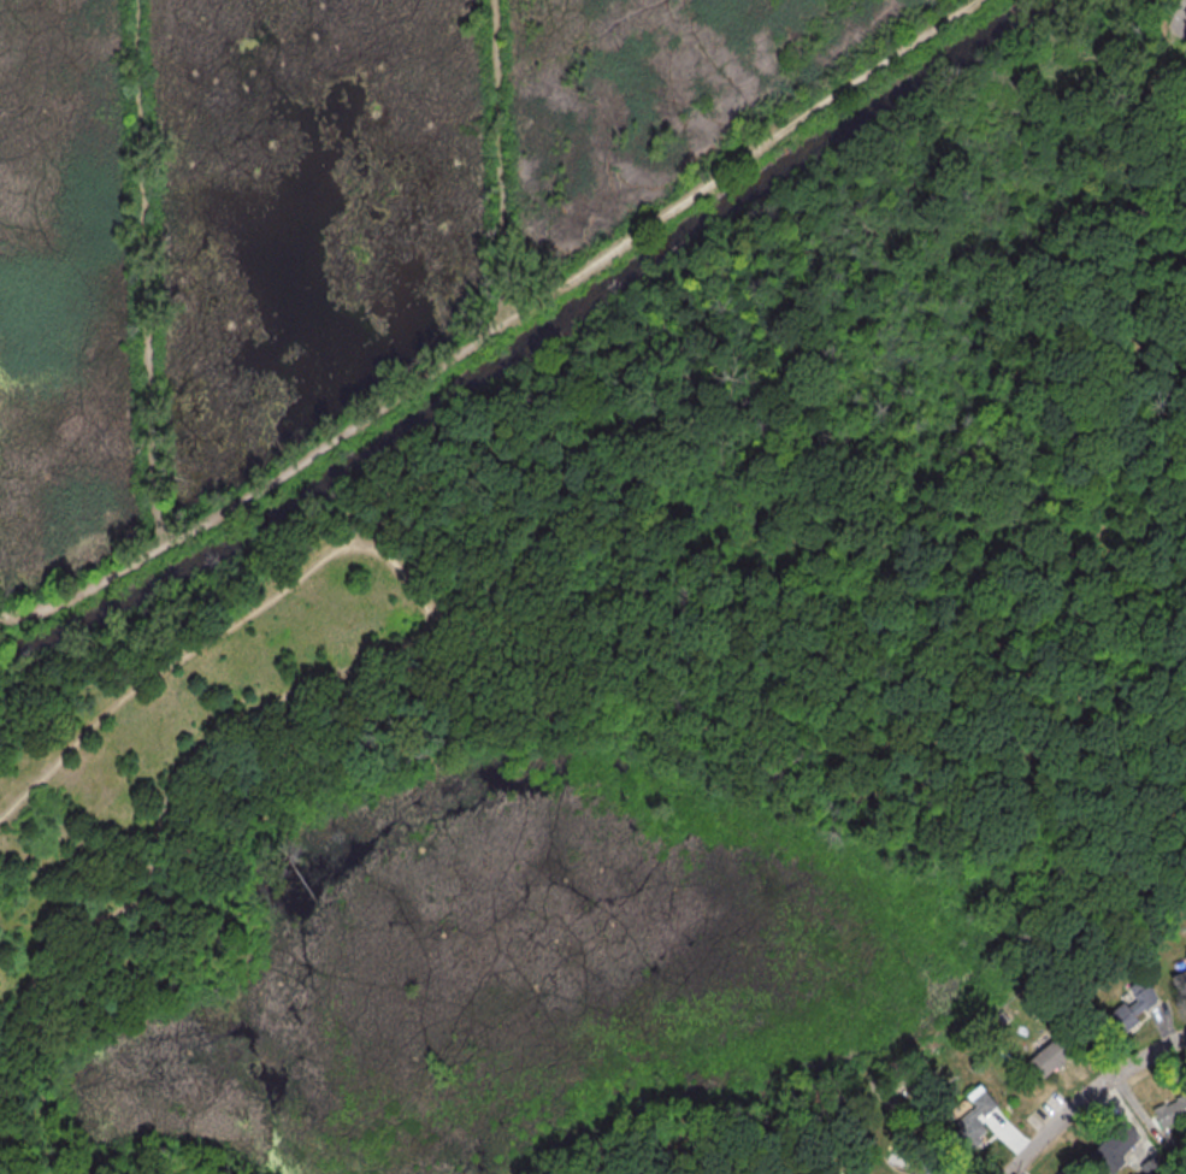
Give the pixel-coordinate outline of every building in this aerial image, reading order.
[(1176,973),(1176,993),(1185,993),(1185,973),(1176,973)] [(1135,1017),(1159,999),(1146,983),(1101,1018),(1116,1038),(1138,1021),(1135,1017)] [(1071,1053),(1054,1036),(1027,1063),(1044,1080),(1071,1053)] [(965,1095),(974,1109),(949,1127),(964,1149),(988,1133),(978,1119),(996,1107),(980,1085),(965,1095)] [(1158,1100),(1158,1123),(1185,1123),(1185,1100),(1158,1100)] [(1089,1154),(1108,1173),(1142,1139),(1123,1120),(1089,1154)] [(929,1152),(911,1173),(948,1173),(951,1170),(929,1152)] [(1065,1163),(1056,1173),(1078,1173),(1065,1163)]
